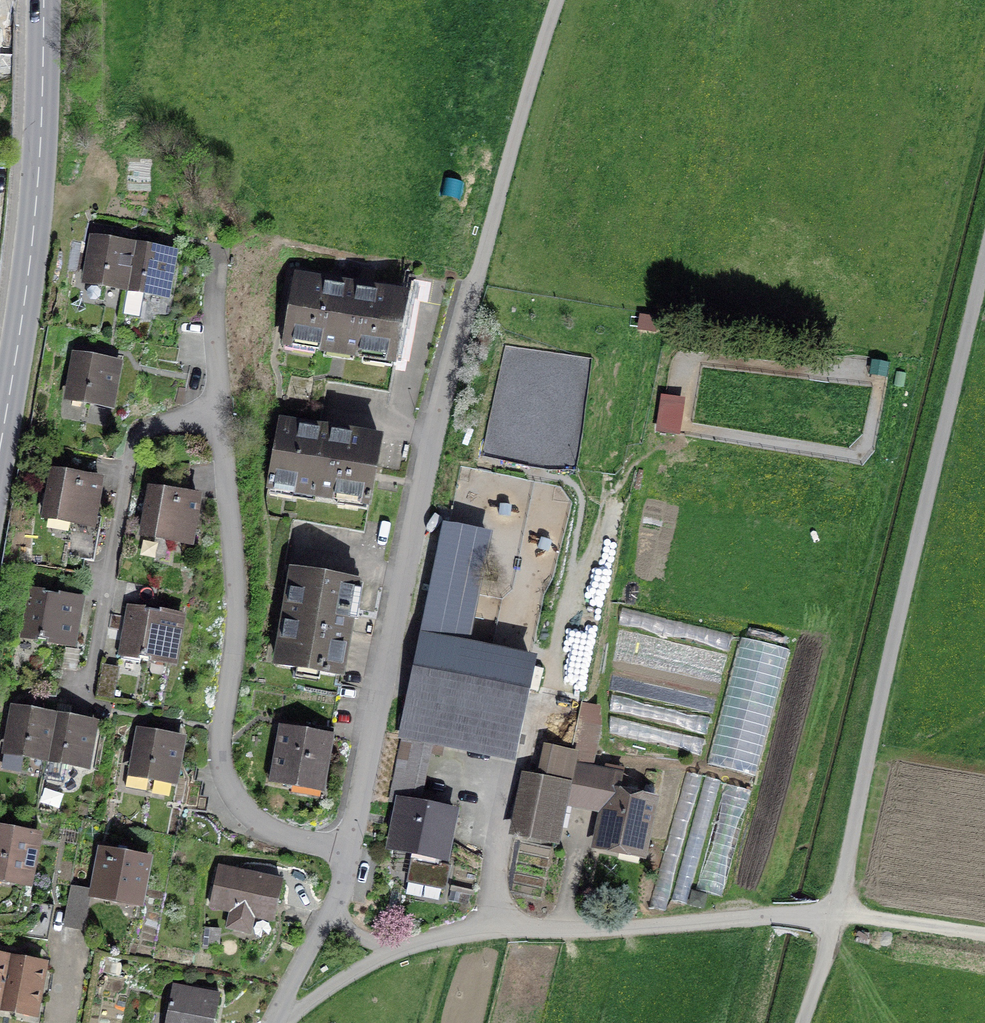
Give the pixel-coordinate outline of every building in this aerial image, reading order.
[(90,266),(87,283),(125,289),(133,246),(95,239),(93,252),(87,251),(84,265),(90,266)] [(163,296),(171,252),(133,246),(125,289),(122,310),(135,312),(139,292),(163,296)] [(284,341),(333,349),(395,360),(406,299),(295,279),(284,341)] [(327,382),(389,393),(395,360),(333,349),(327,382)] [(73,383),(70,399),(108,406),(116,363),(78,356),(75,369),(70,368),(67,382),(73,383)] [(682,438),(689,399),(662,395),(656,433),(682,438)] [(294,520),(364,533),(381,441),(280,423),(269,485),(299,491),(294,520)] [(69,457),(66,471),(94,476),(97,462),(69,457)] [(44,516),(93,525),(101,481),(52,472),(44,516)] [(150,489),(142,534),(191,542),(199,498),(150,489)] [(294,571),(278,664),(339,675),(356,582),(294,571)] [(30,590),(22,636),(71,645),(80,599),(30,590)] [(139,662),(140,657),(173,663),(181,617),(129,607),(120,659),(139,662)] [(430,607),(390,801),(399,803),(400,801),(414,804),(427,743),(438,746),(442,729),(513,744),(530,661),(480,650),(486,619),(430,607)] [(790,640),(741,628),(708,753),(757,766),(790,640)] [(102,667),(98,695),(113,698),(118,670),(102,667)] [(12,736),(9,753),(46,759),(54,716),(17,709),(14,722),(9,721),(6,735),(12,736)] [(90,734),(92,722),(54,716),(46,759),(84,766),(88,744),(94,745),(96,735),(90,734)] [(280,727),(271,781),(323,791),(334,729),(316,726),(315,733),(280,727)] [(137,759),(134,775),(172,782),(180,738),(141,731),(139,744),(133,743),(131,758),(137,759)] [(557,843),(565,800),(604,808),(608,792),(618,794),(623,775),(572,764),(568,784),(532,776),(520,835),(557,843)] [(642,848),(652,801),(618,794),(608,792),(604,808),(597,844),(620,848),(620,844),(642,848)] [(445,858),(453,813),(414,804),(400,801),(399,803),(390,847),(417,852),(415,862),(411,861),(408,874),(445,889),(450,866),(439,864),(441,857),(445,858)] [(29,885),(39,834),(0,827),(0,880),(29,885)] [(103,851),(95,890),(139,898),(147,859),(103,851)] [(248,931),(252,914),(273,919),(282,882),(219,868),(211,905),(233,910),(229,926),(248,931)] [(70,888),(65,918),(80,921),(86,891),(70,888)] [(204,928),(202,948),(218,949),(220,929),(204,928)] [(44,966),(6,958),(0,988),(0,1007),(19,1010),(21,1004),(36,1007),(44,966)] [(220,994),(173,985),(165,1022),(214,1022),(220,994)]
